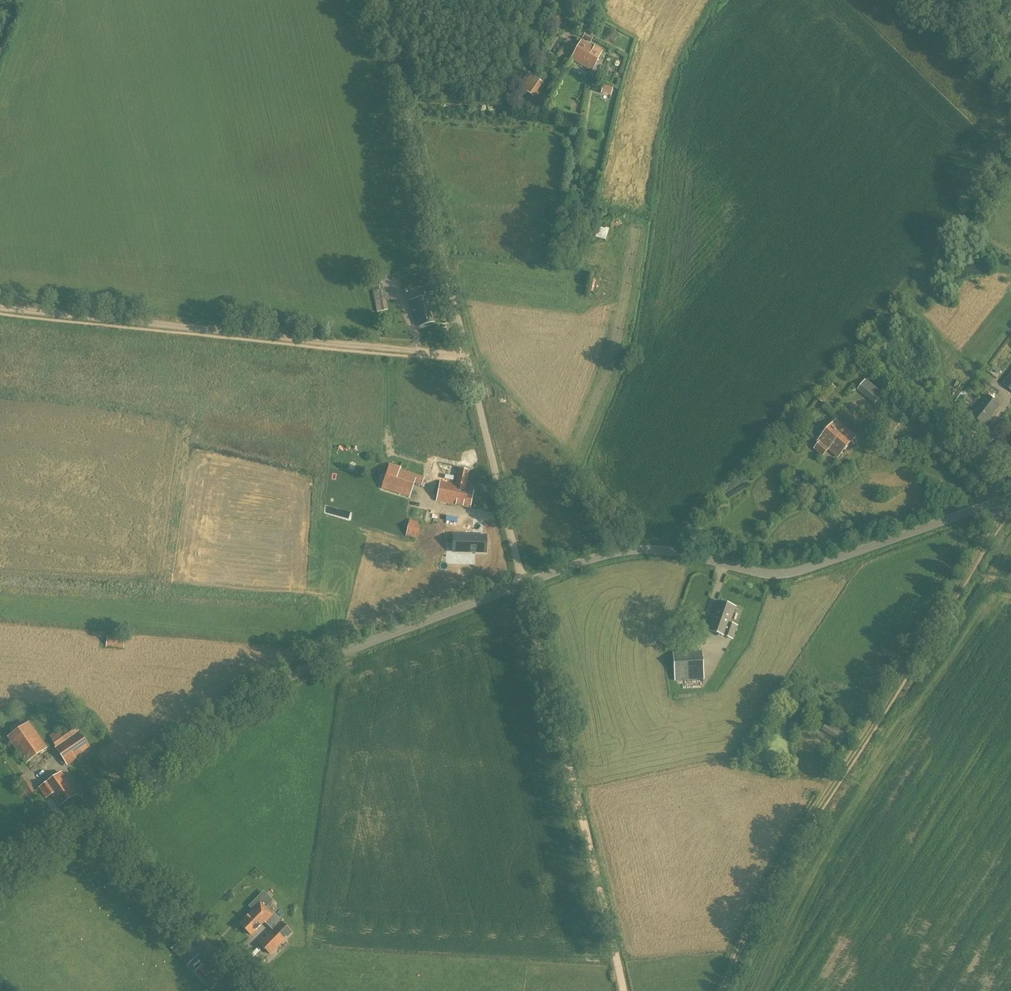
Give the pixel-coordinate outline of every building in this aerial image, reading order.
[(554,11),(548,22),(558,27),(563,19),(556,15),(558,12),(554,11)] [(594,47),(593,49),(581,41),(571,58),(591,70),(602,51),(594,47)] [(518,90),(536,95),(541,79),(523,74),(518,90)] [(601,93),(610,96),(612,87),(603,85),(601,93)] [(595,237),(606,240),(608,233),(597,230),(581,225),(577,240),(588,243),(590,239),(594,240),(595,237)] [(583,246),(574,244),(571,258),(580,260),(583,246)] [(373,291),(377,312),(388,310),(383,289),(373,291)] [(413,311),(415,311),(419,325),(433,321),(429,307),(431,306),(429,296),(411,301),(413,311)] [(1003,384),(1010,390),(1010,373),(1003,384)] [(857,390),(875,404),(883,393),(866,379),(857,390)] [(817,398),(823,403),(830,394),(824,389),(817,398)] [(979,419),(972,427),(980,432),(1002,404),(988,394),(972,414),(979,419)] [(857,436),(837,419),(817,442),(828,451),(828,450),(838,458),(857,436)] [(399,470),(400,468),(389,465),(382,488),(409,496),(413,483),(422,485),(424,478),(399,470)] [(465,487),(469,472),(459,469),(455,484),(440,481),(436,501),(469,508),(474,489),(465,487)] [(442,523),(443,512),(409,507),(408,519),(442,523)] [(417,538),(421,522),(410,519),(406,536),(417,538)] [(430,551),(436,524),(423,521),(417,548),(430,551)] [(488,537),(455,543),(457,551),(461,550),(462,558),(491,553),(488,537)] [(724,636),(732,639),(737,626),(729,623),(734,607),(718,601),(707,630),(724,636)] [(107,635),(106,647),(124,648),(125,636),(107,635)] [(701,651),(673,653),(674,681),(703,679),(701,651)] [(24,725),(20,720),(8,728),(12,734),(7,737),(25,763),(47,748),(28,722),(24,725)] [(90,747),(71,721),(49,736),(56,747),(55,748),(67,766),(76,760),(75,757),(90,747)] [(827,721),(821,731),(842,744),(848,734),(827,721)] [(46,798),(52,794),(60,806),(76,795),(60,773),(39,788),(46,798)] [(34,791),(23,775),(15,780),(26,797),(34,791)] [(252,912),(240,924),(250,935),(264,922),(272,914),(266,908),(261,903),(253,911),(252,912)] [(272,930),(259,944),(270,955),(291,933),(291,932),(280,922),(272,930)] [(263,923),(259,927),(264,933),(269,928),(263,923)] [(196,971),(210,985),(216,979),(203,964),(196,971)]
